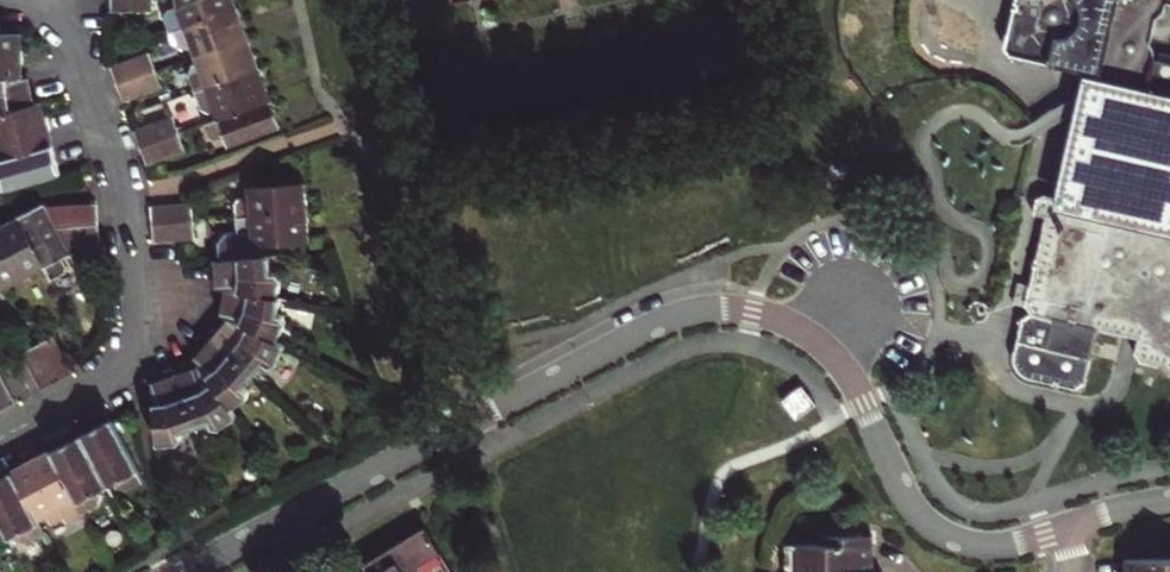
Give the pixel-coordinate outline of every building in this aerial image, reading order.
[(144,0),(114,0),(114,9),(144,9),(144,0)] [(243,8),(240,0),(183,0),(185,11),(177,14),(174,20),(179,32),(243,8)] [(1157,57),(1157,51),(1156,45),(1153,39),(1157,20),(1162,18),(1167,13),(1169,6),(1169,0),(1018,0),(1008,45),(1014,55),(1098,76),(1095,89),(1092,100),(1069,198),(1052,194),(1041,200),(1039,213),(1048,215),(1030,302),(1036,313),(1027,314),(1018,360),(1018,364),(1022,371),(1027,376),(1033,379),(1080,386),(1088,381),(1103,328),(1142,337),(1139,352),(1144,361),(1166,366),(1169,373),(1169,60),(1157,57)] [(253,34),(243,8),(179,32),(183,43),(189,46),(197,43),(201,54),(253,34)] [(201,92),(265,68),(253,34),(201,54),(205,64),(197,68),(195,76),(201,92)] [(22,81),(23,41),(0,41),(0,81),(22,81)] [(146,57),(114,69),(120,86),(152,73),(146,57)] [(277,99),(265,68),(201,92),(209,111),(215,113),(222,110),(225,118),(277,99)] [(157,89),(152,73),(120,86),(126,101),(157,89)] [(37,105),(30,80),(22,81),(0,81),(0,116),(37,105)] [(287,127),(277,99),(225,118),(213,123),(218,135),(224,138),(231,135),(236,148),(287,127)] [(0,116),(0,151),(3,161),(54,146),(42,104),(37,105),(0,116)] [(137,134),(143,150),(175,137),(169,122),(137,134)] [(181,153),(175,137),(143,150),(148,166),(181,153)] [(0,162),(0,174),(3,175),(0,179),(0,183),(2,191),(62,173),(54,146),(3,161),(0,162)] [(237,203),(238,217),(311,209),(308,180),(252,186),(253,197),(242,198),(237,203)] [(49,205),(22,217),(47,264),(52,274),(65,268),(67,259),(64,255),(75,250),(72,244),(103,241),(99,203),(54,209),(52,210),(49,205)] [(153,208),(154,226),(189,222),(187,205),(153,208)] [(222,245),(224,261),(268,257),(266,243),(314,238),(311,209),(238,217),(239,229),(228,230),(228,236),(222,245)] [(22,217),(0,227),(0,269),(6,281),(8,284),(47,264),(22,217)] [(189,222),(154,226),(156,244),(191,242),(189,222)] [(268,257),(224,261),(217,262),(221,290),(227,291),(285,300),(287,286),(285,277),(277,277),(276,256),(268,257)] [(224,316),(232,320),(286,344),(292,329),(291,321),(285,319),(288,301),(285,300),(227,291),(224,316)] [(232,320),(216,340),(259,376),(273,359),(276,362),(288,359),(292,347),(286,344),(232,320)] [(200,360),(204,367),(235,412),(248,404),(249,398),(245,394),(259,376),(216,340),(200,360)] [(77,374),(73,363),(61,344),(44,354),(59,384),(77,374)] [(59,384),(44,354),(29,362),(44,391),(59,384)] [(204,367),(180,376),(200,431),(218,425),(220,431),(225,431),(241,422),(235,412),(204,367)] [(5,375),(0,377),(0,406),(4,413),(20,404),(5,375)] [(156,387),(158,406),(158,419),(162,455),(178,449),(181,444),(179,438),(200,431),(180,376),(162,383),(163,386),(156,387)] [(800,386),(780,402),(796,421),(815,405),(800,386)] [(115,420),(86,435),(114,488),(127,482),(132,490),(137,491),(149,486),(146,476),(115,420)] [(114,488),(86,435),(55,452),(89,517),(104,509),(105,502),(101,495),(114,488)] [(69,527),(89,517),(55,452),(16,472),(41,521),(49,517),(53,525),(65,518),(69,527)] [(49,536),(41,521),(16,472),(0,480),(0,515),(13,540),(21,536),(26,544),(34,544),(49,536)] [(430,528),(369,566),(372,571),(457,571),(430,528)] [(878,558),(877,536),(829,537),(829,545),(790,546),(790,571),(878,571),(878,558)] [(1131,562),(1131,571),(1169,571),(1169,561),(1131,562)]
